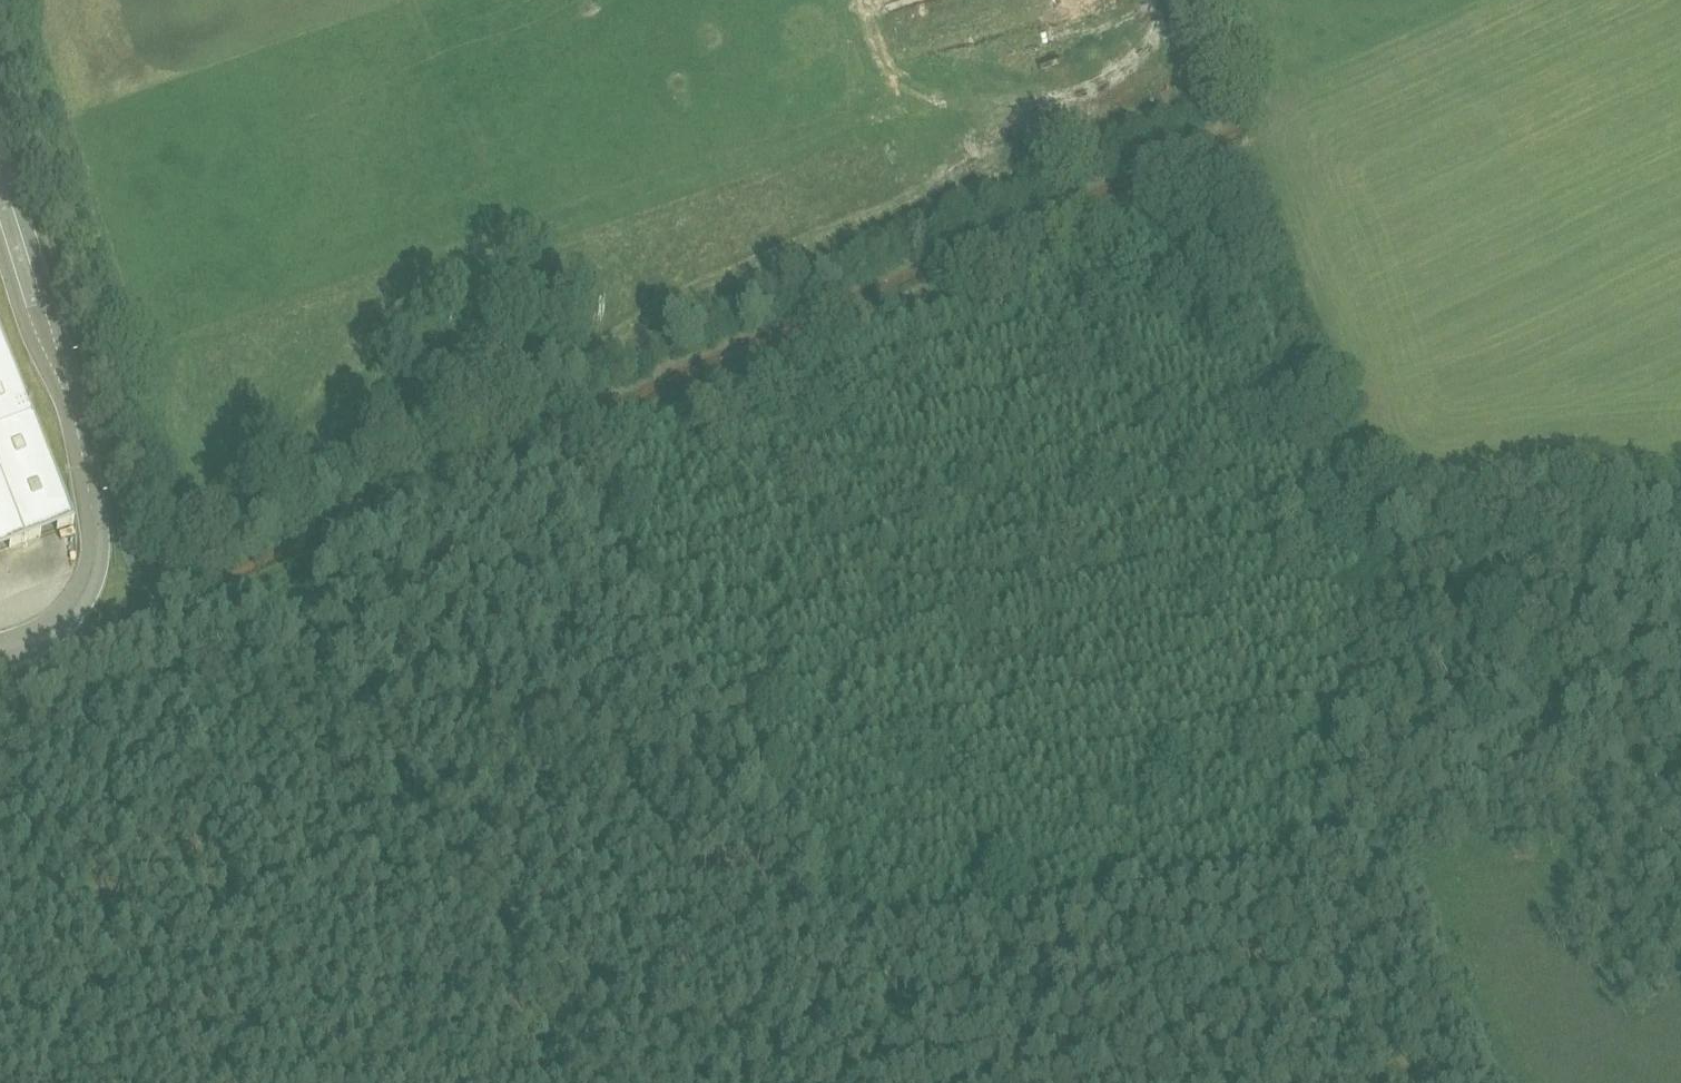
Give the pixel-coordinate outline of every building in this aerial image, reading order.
[(74,521),(0,334),(0,551),(74,521)]
